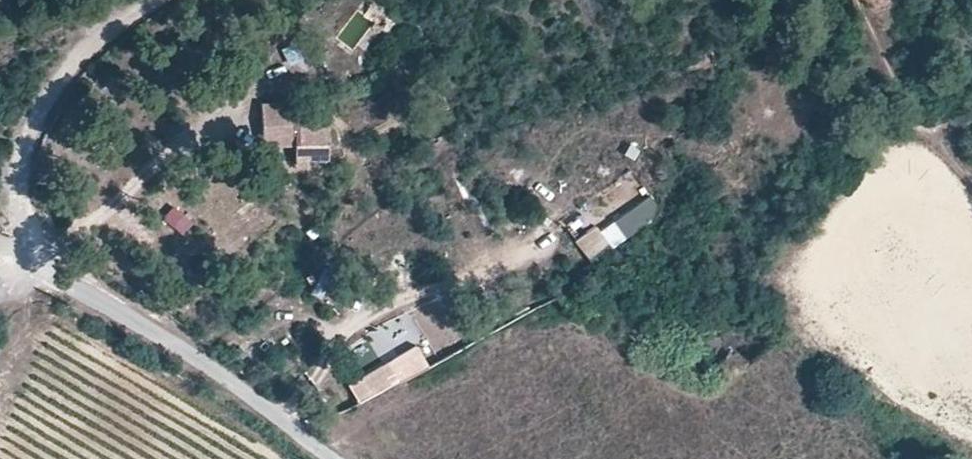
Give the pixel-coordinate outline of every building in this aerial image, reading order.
[(299,44),(283,49),(290,69),(306,64),(299,44)] [(332,167),(329,105),(263,109),(265,151),(296,149),(297,169),(332,167)] [(270,150),(269,163),(295,164),(295,150),(270,150)] [(613,239),(659,206),(647,191),(602,224),(613,239)] [(175,206),(162,219),(180,238),(194,225),(175,206)] [(233,246),(269,227),(262,214),(226,232),(233,246)] [(572,237),(590,258),(610,241),(593,220),(572,237)] [(356,401),(426,362),(414,340),(344,379),(356,401)]
